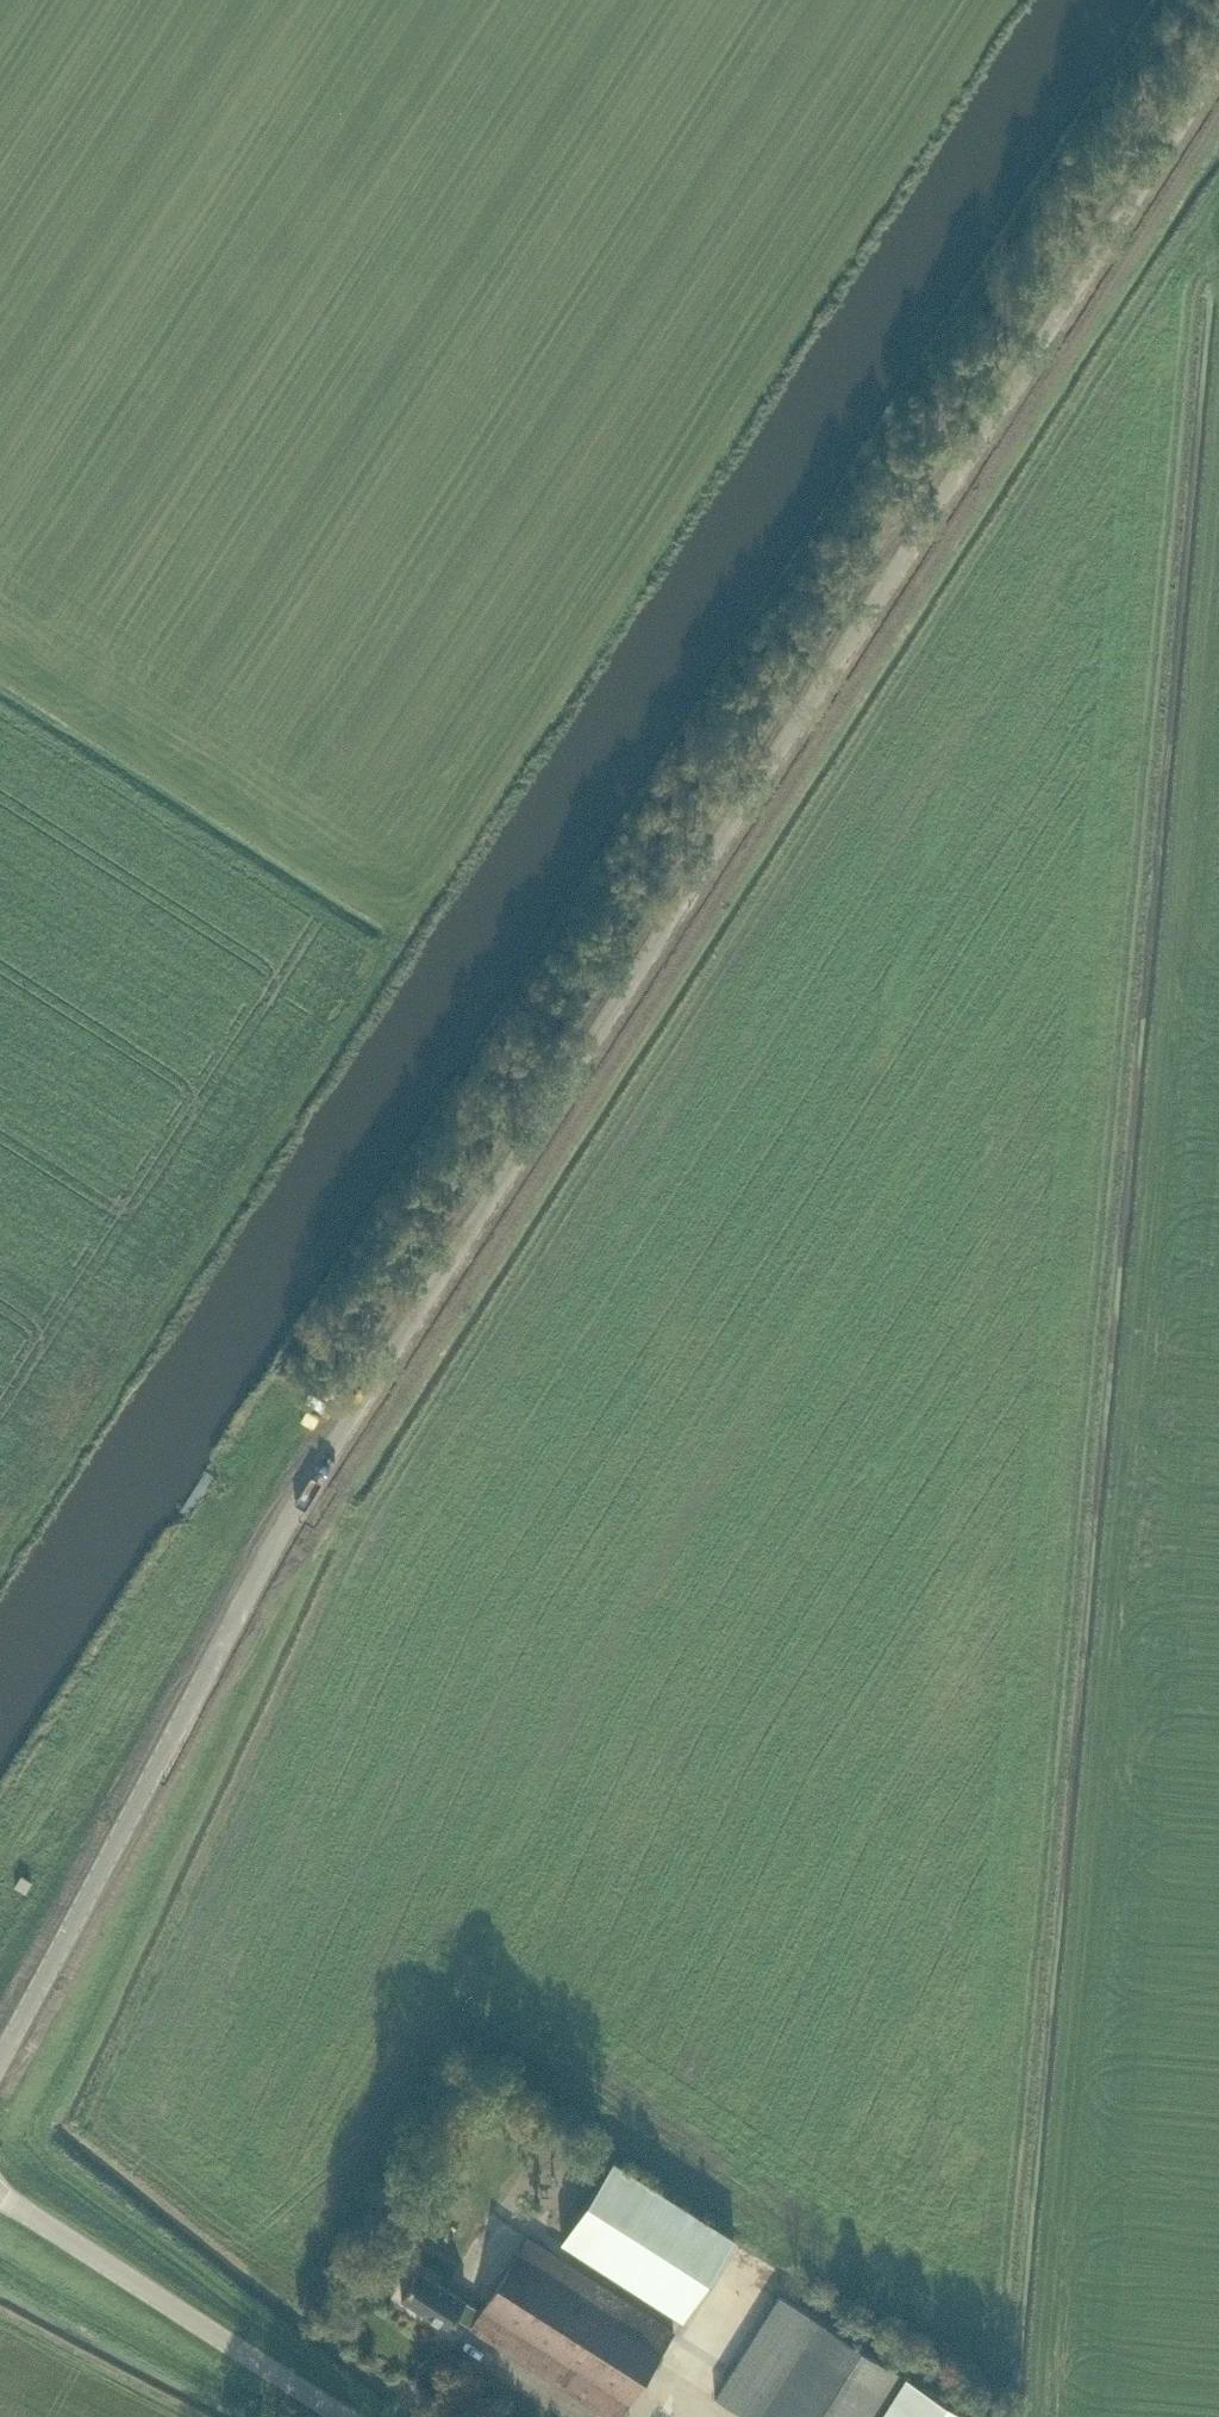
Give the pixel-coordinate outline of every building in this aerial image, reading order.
[(561,2241),(682,2318),(734,2237),(613,2160),(561,2241)] [(611,2416),(618,2416),(674,2329),(527,2235),(481,2308),(466,2300),(419,2268),(400,2294),(450,2325),(456,2316),(470,2325),(469,2326),(611,2416)] [(905,2375),(901,2373),(778,2295),(713,2397),(745,2416),(878,2416),(905,2375)] [(905,2375),(878,2416),(971,2416),(905,2375)]
